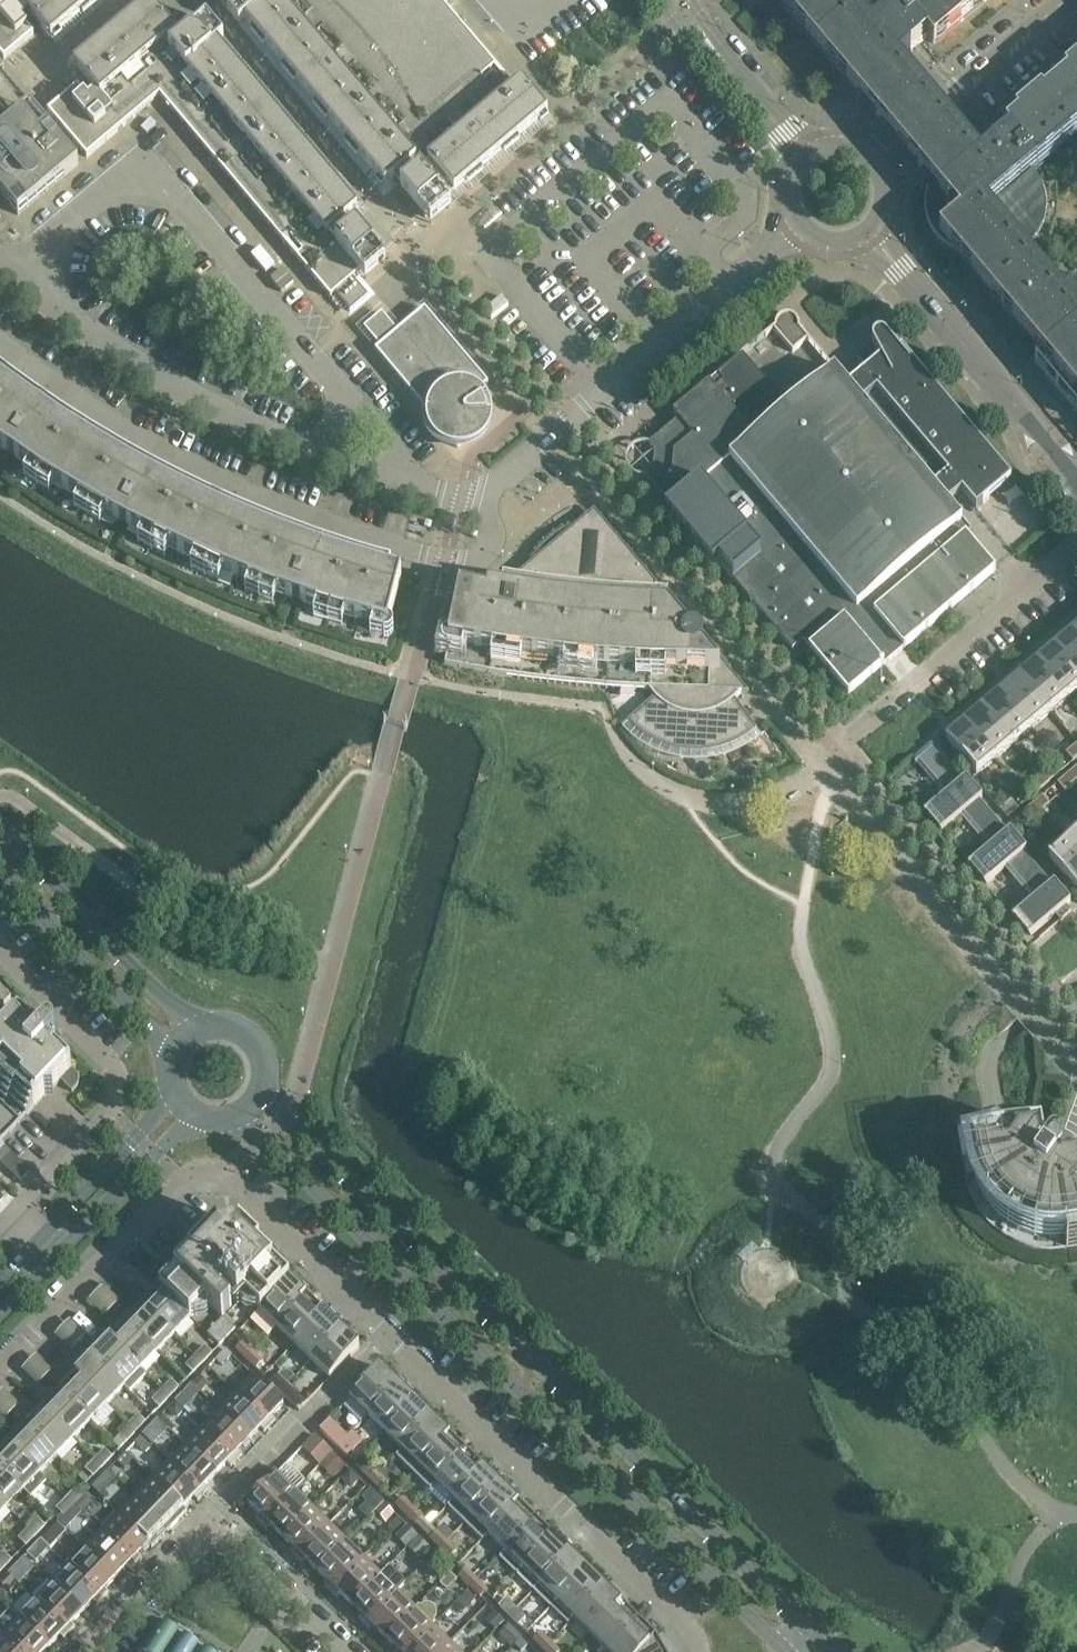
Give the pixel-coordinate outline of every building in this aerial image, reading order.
[(5,59),(35,34),(30,29),(37,23),(42,29),(51,39),(52,39),(99,0),(0,0),(0,54),(5,59)] [(401,188),(400,188),(431,225),(452,208),(446,202),(549,115),(522,84),(516,89),(441,0),(231,0),(222,8),(239,28),(246,22),(385,187),(386,187),(394,181),(401,188)] [(845,78),(859,95),(873,111),(888,129),(898,141),(911,156),(924,172),(939,190),(938,191),(927,187),(927,188),(927,189),(929,189),(926,200),(926,206),(926,214),(931,228),(938,239),(946,245),(952,249),(957,251),(1016,322),(1022,330),(1044,355),(1037,360),(1036,361),(1076,410),(1076,301),(1076,300),(1074,298),(1073,297),(1071,295),(1069,294),(1066,297),(1022,246),(1025,243),(1028,241),(1031,238),(1033,235),(1035,231),(1037,228),(1039,225),(1040,221),(1041,217),(1041,213),(1042,209),(1042,206),(1042,202),(1041,198),(1040,194),(1039,190),(1037,186),(1035,183),(1033,179),(1031,176),(1028,173),(1076,132),(1076,61),(1002,124),(1009,132),(981,155),(940,107),(900,61),(928,36),(935,44),(988,0),(779,0),(845,78)] [(357,211),(218,46),(224,41),(207,20),(181,42),(151,5),(150,6),(76,68),(85,80),(89,85),(82,91),(78,86),(49,111),(87,157),(160,96),(331,298),(335,294),(351,313),(369,297),(354,279),(360,273),(366,280),(386,263),(356,227),(356,228),(349,219),(357,213),(357,211)] [(10,206),(19,215),(30,206),(79,164),(48,128),(41,119),(33,125),(24,114),(0,133),(0,193),(10,206)] [(274,265),(260,248),(251,255),(265,272),(274,265)] [(294,283),(291,280),(283,270),(271,280),(282,293),(294,283)] [(382,313),(364,329),(380,347),(376,351),(397,376),(446,334),(425,309),(398,332),(382,313)] [(809,339),(800,328),(800,327),(800,325),(800,324),(799,322),(798,320),(797,319),(796,318),(796,317),(794,316),(791,315),(789,315),(787,315),(785,315),(784,315),(782,316),(780,317),(779,318),(778,320),(777,322),(776,324),(776,325),(775,326),(765,335),(766,336),(774,330),(793,352),(809,339)] [(850,385),(849,386),(863,403),(877,391),(949,476),(935,488),(949,504),(950,504),(963,493),(977,509),(990,498),(1012,479),(998,462),(937,391),(902,349),(900,351),(887,335),(885,334),(884,333),(882,333),(881,332),(879,333),(878,333),(874,336),(873,338),(873,339),(873,341),(873,343),(874,344),(881,359),(877,363),(870,356),(863,362),(869,369),(864,373),(850,385)] [(397,376),(427,412),(427,416),(427,418),(427,421),(427,423),(428,425),(428,427),(429,429),(431,433),(433,436),(434,438),(437,441),(438,443),(440,444),(443,446),(447,448),(450,449),(454,450),(456,451),(458,451),(462,451),(466,450),(470,449),(474,448),(476,447),(479,444),(483,442),(485,439),(487,437),(489,434),(491,430),(491,428),(492,426),(493,424),(493,420),(493,418),(493,416),(493,412),(492,408),(490,404),(489,400),(486,397),(484,394),(481,391),(489,384),(446,334),(397,376)] [(655,470),(646,477),(648,478),(672,507),(665,513),(712,569),(719,563),(793,650),(797,646),(810,636),(816,643),(809,649),(849,696),(885,665),(905,649),(953,608),(996,571),(966,535),(958,526),(963,521),(950,505),(950,504),(949,504),(935,488),(949,476),(877,391),(863,403),(849,386),(850,385),(849,384),(849,385),(835,369),(789,409),(743,354),(719,375),(724,382),(715,389),(710,382),(674,413),(679,419),(650,444),(649,445),(656,454),(660,454),(659,470),(655,470)] [(3,451),(8,455),(9,453),(17,458),(15,460),(20,464),(21,463),(30,469),(25,476),(50,492),(54,485),(80,500),(75,508),(100,522),(104,515),(114,520),(114,521),(119,524),(120,522),(128,526),(127,528),(133,531),(143,536),(139,543),(165,556),(168,549),(196,561),(192,569),(219,581),(222,573),(250,585),(247,592),(273,602),(276,595),(287,599),(292,601),(293,599),(302,602),(301,604),(307,607),(307,606),(317,609),(315,617),(342,626),(345,618),(359,623),(373,627),(371,635),(386,639),(388,639),(389,638),(390,638),(391,637),(392,636),(393,635),(394,633),(394,632),(394,630),(393,629),(393,628),(392,627),(391,626),(390,625),(402,579),(390,575),(392,569),(378,564),(380,557),(340,545),(330,542),(326,541),(323,545),(312,541),(313,536),(309,535),(309,534),(299,531),(237,505),(175,476),(166,471),(162,469),(159,473),(148,468),(150,462),(146,460),(114,442),(68,413),(60,407),(59,408),(56,405),(52,409),(42,402),(44,397),(41,395),(41,394),(33,388),(0,364),(0,449),(3,451)] [(659,587),(600,517),(600,522),(596,522),(591,522),(587,523),(582,523),(578,524),(574,525),(570,527),(565,528),(562,530),(558,532),(554,535),(551,537),(547,540),(544,543),(541,546),(538,549),(536,553),(533,556),(531,560),(529,564),(527,568),(520,574),(520,575),(517,588),(513,588),(514,585),(488,576),(483,590),(474,588),(472,595),(460,592),(450,640),(449,640),(448,640),(446,641),(445,641),(444,642),(444,643),(443,645),(443,647),(443,648),(443,649),(444,650),(444,651),(445,652),(446,653),(447,653),(445,665),(475,671),(505,676),(549,682),(577,685),(606,688),(622,689),(650,690),(655,698),(628,722),(632,726),(636,730),(640,733),(645,737),(649,740),(654,742),(659,745),(664,747),(669,749),(675,750),(680,751),(685,752),(691,753),(697,753),(702,753),(708,752),(713,752),(718,750),(724,749),(729,747),(734,745),(739,743),(744,740),(748,737),(753,734),(757,730),(736,700),(742,693),(749,693),(729,670),(732,668),(696,626),(694,628),(672,603),(655,602),(656,587),(659,587)] [(1057,645),(1076,669),(1076,632),(1075,630),(1057,645)] [(1057,645),(1039,661),(1069,697),(1076,690),(1076,669),(1057,645)] [(1069,697),(1039,661),(1020,676),(1051,713),(1069,697)] [(1020,676),(1002,692),(1033,728),(1051,713),(1020,676)] [(1033,728),(1002,692),(984,707),(1014,743),(1033,728)] [(984,707),(965,723),(996,759),(1014,743),(984,707)] [(996,759),(965,723),(946,739),(977,775),(996,759)] [(1076,758),(1076,743),(1066,753),(1073,761),(1076,758)] [(964,814),(980,800),(983,798),(966,778),(964,780),(935,747),(915,763),(916,764),(919,761),(947,794),(927,811),(928,812),(930,811),(944,828),(943,830),(944,831),(964,814)] [(1041,775),(1048,783),(1059,774),(1051,765),(1041,775)] [(1076,782),(1076,781),(1076,767),(1069,774),(1076,782)] [(1076,782),(1069,774),(1058,783),(1065,792),(1076,782)] [(1037,792),(1048,783),(1041,775),(1030,784),(1037,792)] [(1032,805),(1039,814),(1050,804),(1043,796),(1032,805)] [(1008,817),(1019,808),(1012,799),(1001,809),(1008,817)] [(1008,866),(1024,852),(1027,850),(1010,831),(1008,833),(980,800),(964,814),(991,847),(971,864),(972,865),(974,864),(988,881),(987,882),(988,883),(1008,866)] [(1039,814),(1032,805),(1021,815),(1029,823),(1039,814)] [(1067,842),(1076,853),(1076,832),(1067,842)] [(1049,859),(1076,889),(1076,853),(1067,842),(1049,859)] [(1024,852),(1008,866),(1035,899),(1016,916),(1016,917),(1018,916),(1032,933),(1031,934),(1032,935),(1071,902),(1055,883),(1052,885),(1024,852)] [(12,1007),(0,993),(0,1017),(12,1007)] [(0,1092),(0,1105),(20,1124),(61,1081),(72,1092),(77,1088),(78,1086),(79,1085),(79,1083),(79,1082),(79,1080),(79,1079),(78,1077),(78,1075),(76,1074),(50,1048),(55,1043),(56,1041),(56,1040),(56,1038),(56,1037),(55,1036),(54,1034),(53,1033),(51,1033),(50,1032),(49,1033),(47,1033),(46,1034),(41,1039),(19,1018),(0,1037),(0,1091),(1,1092),(0,1092)] [(10,1133),(20,1124),(0,1105),(0,1123),(10,1133)] [(1076,1150),(1076,1148),(1074,1146),(1072,1143),(1071,1142),(1068,1139),(1065,1137),(1063,1136),(1060,1135),(1058,1135),(1055,1134),(1051,1134),(1048,1134),(1042,1136),(1041,1133),(1040,1133),(1035,1106),(957,1120),(962,1148),(967,1176),(972,1192),(979,1207),(990,1221),(1003,1232),(1017,1240),(1034,1245),(1051,1247),(1067,1246),(1076,1244),(1076,1151),(1076,1150)] [(1,1143),(10,1133),(0,1123),(0,1142),(1,1143)] [(2,1164),(12,1154),(5,1147),(0,1152),(0,1162),(2,1164)] [(191,1318),(193,1316),(208,1300),(219,1311),(239,1290),(260,1310),(290,1280),(247,1238),(249,1235),(238,1224),(237,1225),(237,1226),(234,1229),(223,1229),(220,1226),(219,1225),(205,1239),(207,1241),(161,1288),(191,1318)] [(290,1280),(260,1310),(278,1327),(307,1297),(300,1290),(304,1285),(295,1275),(290,1280)] [(143,1306),(174,1336),(191,1318),(161,1288),(143,1306)] [(307,1297),(278,1327),(295,1344),(324,1313),(307,1297)] [(174,1336),(143,1306),(127,1323),(157,1353),(174,1336)] [(342,1330),(327,1316),(324,1313),(295,1344),(312,1361),(342,1330)] [(220,1345),(226,1339),(236,1329),(224,1318),(208,1334),(220,1345)] [(110,1340),(141,1370),(157,1353),(127,1323),(110,1340)] [(342,1330),(312,1361),(330,1378),(360,1348),(342,1330)] [(93,1358),(124,1387),(130,1393),(146,1375),(141,1370),(110,1340),(93,1358)] [(237,1350),(247,1359),(253,1353),(243,1344),(237,1350)] [(206,1348),(196,1357),(203,1363),(212,1354),(206,1348)] [(226,1349),(216,1360),(223,1366),(233,1355),(226,1349)] [(253,1353),(247,1359),(256,1369),(262,1362),(253,1353)] [(39,1381),(53,1368),(39,1354),(25,1367),(39,1381)] [(203,1363),(196,1357),(187,1367),(194,1373),(203,1363)] [(124,1387),(93,1358),(77,1375),(107,1405),(124,1387)] [(369,1416),(398,1386),(381,1368),(351,1398),(369,1416)] [(77,1375),(60,1392),(91,1422),(107,1405),(77,1375)] [(201,1375),(192,1384),(200,1392),(209,1383),(201,1375)] [(253,1375),(236,1393),(270,1426),(276,1421),(272,1417),(284,1405),(253,1375)] [(271,1383),(281,1393),(288,1386),(278,1376),(271,1383)] [(172,1382),(163,1392),(170,1398),(179,1388),(172,1382)] [(192,1384),(176,1401),(184,1409),(200,1392),(192,1384)] [(306,1404),(298,1396),(288,1386),(281,1393),(299,1411),(306,1404)] [(369,1416),(386,1433),(416,1402),(398,1386),(369,1416)] [(6,1418),(20,1405),(6,1388),(0,1393),(0,1411),(6,1418)] [(91,1422),(60,1392),(43,1409),(74,1439),(91,1422)] [(170,1398),(163,1392),(154,1401),(160,1407),(170,1398)] [(219,1410),(250,1440),(255,1434),(259,1438),(270,1426),(236,1393),(219,1410)] [(416,1402),(386,1433),(403,1450),(433,1419),(416,1402)] [(177,1420),(184,1411),(176,1403),(168,1412),(177,1420)] [(43,1409),(27,1427),(57,1456),(74,1439),(43,1409)] [(219,1410),(203,1428),(233,1457),(250,1440),(219,1410)] [(139,1417),(130,1426),(136,1432),(145,1423),(139,1417)] [(159,1418),(148,1429),(156,1436),(166,1425),(159,1418)] [(397,1456),(414,1473),(450,1436),(433,1419),(403,1450),(397,1456)] [(136,1432),(130,1426),(121,1436),(127,1442),(136,1432)] [(57,1456),(27,1427),(10,1444),(40,1474),(57,1456)] [(186,1445),(216,1474),(222,1469),(225,1473),(237,1461),(233,1457),(203,1428),(186,1445)] [(328,1438),(338,1448),(344,1441),(334,1432),(328,1438)] [(315,1435),(305,1445),(319,1459),(329,1449),(315,1435)] [(153,1446),(142,1436),(136,1443),(146,1453),(153,1446)] [(467,1453),(450,1436),(414,1473),(431,1490),(437,1483),(467,1453)] [(344,1441),(338,1448),(347,1457),(354,1451),(344,1441)] [(24,1491),(31,1498),(48,1481),(40,1474),(10,1444),(0,1454),(0,1468),(24,1491)] [(186,1445),(169,1462),(199,1492),(216,1474),(186,1445)] [(106,1451),(96,1461),(103,1467),(112,1457),(106,1451)] [(133,1460),(125,1453),(117,1462),(124,1469),(133,1460)] [(346,1466),(333,1453),(321,1466),(334,1479),(346,1466)] [(437,1483),(454,1500),(484,1470),(467,1453),(437,1483)] [(103,1467),(96,1461),(87,1470),(94,1476),(103,1467)] [(152,1479),(183,1509),(188,1503),(192,1507),(203,1495),(199,1492),(169,1462),(152,1479)] [(362,1472),(372,1481),(378,1475),(369,1466),(362,1472)] [(0,1468),(0,1502),(7,1508),(24,1491),(0,1468)] [(342,1479),(350,1486),(358,1477),(350,1470),(342,1479)] [(484,1470),(454,1500),(448,1507),(465,1523),(501,1486),(484,1470)] [(117,1479),(108,1471),(92,1488),(101,1496),(117,1479)] [(296,1491),(278,1473),(248,1504),(260,1515),(256,1519),(262,1525),(296,1491)] [(378,1475),(372,1481),(381,1491),(388,1484),(378,1475)] [(152,1479),(136,1497),(170,1530),(182,1518),(178,1514),(183,1509),(152,1479)] [(482,1540),(488,1533),(518,1503),(501,1486),(465,1523),(482,1540)] [(370,1489),(361,1498),(365,1503),(375,1512),(376,1511),(383,1503),(384,1503),(370,1489)] [(77,1491),(68,1500),(74,1506),(75,1505),(82,1498),(83,1497),(77,1491)] [(272,1527),(283,1538),(313,1507),(296,1491),(262,1525),(268,1531),(272,1527)] [(119,1514),(153,1547),(170,1530),(136,1497),(119,1514)] [(92,1508),(82,1498),(75,1505),(85,1515),(92,1508)] [(397,1506),(406,1515),(412,1509),(403,1499),(397,1506)] [(74,1506),(68,1500),(58,1510),(65,1516),(67,1514),(74,1506)] [(386,1521),(394,1513),(383,1503),(376,1511),(386,1521)] [(518,1503),(488,1533),(506,1550),(535,1520),(518,1503)] [(82,1514),(74,1506),(67,1514),(75,1521),(82,1514)] [(291,1553),(296,1558),(330,1524),(313,1507),(283,1538),(294,1549),(291,1553)] [(412,1509),(406,1515),(416,1524),(422,1518),(412,1509)] [(119,1514),(102,1532),(136,1565),(139,1562),(135,1558),(146,1547),(149,1551),(153,1547),(119,1514)] [(359,1519),(346,1531),(351,1536),(363,1523),(359,1519)] [(39,1520),(29,1530),(36,1536),(45,1527),(39,1520)] [(500,1556),(517,1573),(553,1537),(535,1520),(506,1550),(500,1556)] [(306,1560),(317,1571),(347,1541),(330,1524),(296,1558),(302,1564),(306,1560)] [(407,1548),(418,1536),(407,1525),(396,1537),(407,1548)] [(36,1536),(29,1530),(20,1540),(27,1546),(36,1536)] [(85,1549),(116,1578),(124,1570),(128,1573),(136,1565),(102,1532),(85,1549)] [(431,1539),(440,1548),(446,1542),(437,1533),(431,1539)] [(48,1534),(41,1540),(50,1548),(56,1542),(48,1534)] [(553,1537),(517,1573),(534,1590),(570,1553),(553,1537)] [(430,1548),(419,1538),(409,1548),(419,1559),(430,1548)] [(37,1562),(50,1548),(41,1540),(28,1554),(37,1562)] [(325,1586),(331,1592),(364,1558),(347,1541),(317,1571),(329,1583),(325,1586)] [(446,1542),(440,1548),(450,1558),(456,1551),(446,1542)] [(85,1549),(69,1566),(103,1599),(106,1596),(102,1593),(116,1578),(85,1549)] [(435,1553),(424,1565),(430,1570),(432,1573),(443,1561),(435,1553)] [(534,1590),(551,1607),(587,1570),(570,1553),(534,1590)] [(0,1560),(0,1568),(2,1571),(12,1561),(5,1555),(0,1560)] [(14,1568),(26,1579),(35,1569),(23,1558),(14,1568)] [(340,1594),(352,1605),(381,1575),(364,1558),(331,1592),(336,1598),(340,1594)] [(103,1599),(69,1566),(52,1583),(82,1613),(90,1604),(94,1608),(103,1599)] [(214,1582),(221,1575),(222,1574),(214,1566),(206,1574),(214,1582)] [(381,1575),(352,1605),(363,1616),(359,1620),(365,1626),(398,1591),(407,1583),(390,1566),(381,1575)] [(587,1570),(551,1607),(568,1623),(574,1617),(604,1587),(587,1570)] [(460,1577),(470,1587),(476,1580),(467,1571),(460,1577)] [(451,1572),(442,1581),(449,1588),(458,1578),(451,1572)] [(7,1590),(16,1581),(8,1574),(0,1582),(0,1583),(7,1590)] [(457,1579),(446,1590),(457,1601),(468,1590),(457,1579)] [(476,1580),(470,1587),(479,1596),(486,1590),(476,1580)] [(52,1583),(35,1601),(70,1634),(72,1631),(68,1627),(82,1613),(52,1583)] [(604,1587),(574,1617),(591,1634),(625,1600),(616,1591),(612,1595),(604,1587)] [(457,1601),(455,1603),(464,1612),(478,1598),(469,1589),(468,1590),(457,1601)] [(374,1627),(386,1639),(416,1608),(398,1591),(365,1626),(371,1631),(374,1627)] [(499,1606),(509,1616),(515,1609),(505,1600),(499,1606)] [(625,1600),(591,1634),(608,1651),(638,1620),(632,1614),(635,1610),(625,1600)] [(70,1634),(35,1601),(19,1618),(49,1647),(57,1639),(61,1643),(70,1634)] [(433,1625),(436,1622),(435,1621),(437,1617),(437,1612),(434,1607),(429,1605),(424,1605),(420,1606),(419,1605),(416,1608),(386,1639),(397,1650),(395,1651),(407,1651),(433,1625)] [(515,1609),(509,1616),(518,1625),(524,1619),(515,1609)] [(2,1635),(20,1651),(44,1651),(49,1647),(19,1618),(11,1610),(0,1621),(0,1633),(2,1635)] [(495,1630),(505,1621),(494,1611),(485,1620),(495,1630)] [(656,1638),(638,1620),(608,1651),(609,1651),(643,1651),(656,1638)] [(187,1632),(180,1627),(177,1632),(163,1622),(146,1649),(142,1646),(136,1651),(174,1651),(187,1632)] [(450,1642),(433,1625),(407,1651),(441,1651),(450,1642)] [(510,1625),(509,1625),(499,1635),(512,1648),(523,1637),(510,1625)] [(204,1650),(191,1641),(194,1636),(187,1632),(174,1651),(202,1651),(204,1650)] [(533,1640),(543,1649),(549,1643),(540,1634),(533,1640)] [(2,1635),(0,1637),(0,1651),(20,1651),(2,1635)] [(522,1638),(515,1645),(521,1651),(528,1644),(529,1643),(523,1637),(522,1638)] [(643,1651),(665,1651),(656,1638),(643,1651)] [(450,1642),(441,1651),(460,1651),(450,1642)] [(543,1649),(546,1651),(559,1651),(549,1643),(543,1649)]
